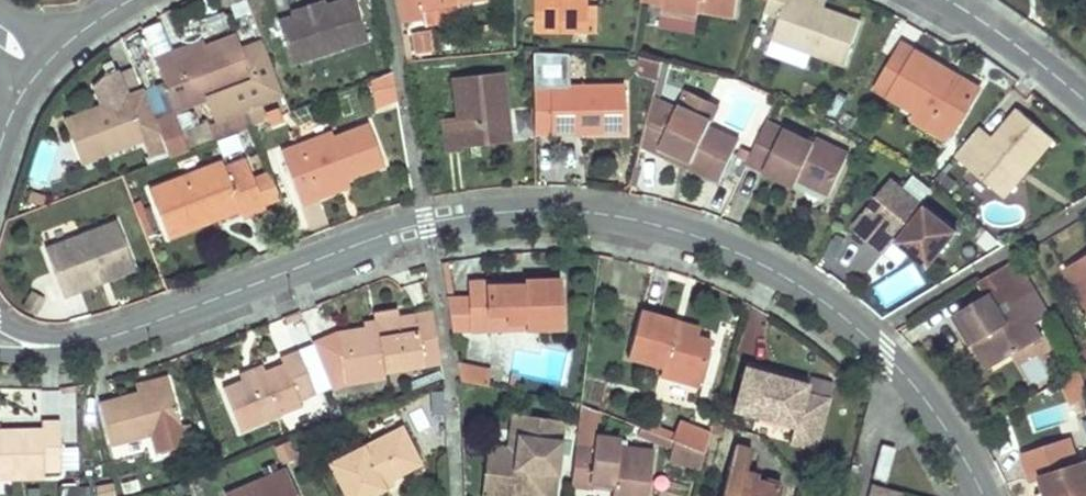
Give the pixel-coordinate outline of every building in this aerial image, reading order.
[(314,6),(313,3),(292,10),(294,16),(280,20),(294,64),(366,38),(354,0),(339,0),(325,5),(316,8),(314,6)] [(323,0),(313,3),(314,6),(316,8),(325,5),(323,0)] [(421,11),(486,0),(419,0),(421,11)] [(585,8),(585,5),(585,0),(538,0),(537,21),(572,22),(573,8),(585,8)] [(640,1),(661,5),(661,11),(695,16),(697,11),(733,17),(736,0),(640,0),(640,1)] [(763,12),(780,18),(773,35),(772,39),(811,53),(843,65),(858,24),(821,11),(792,0),(768,0),(763,12)] [(824,2),(818,0),(792,0),(821,11),(824,2)] [(572,22),(537,21),(537,35),(596,36),(596,6),(585,5),(585,8),(585,22),(572,22)] [(573,8),(572,22),(585,22),(585,8),(573,8)] [(695,16),(661,11),(658,28),(693,33),(695,16)] [(763,12),(757,29),(773,35),(780,18),(763,12)] [(172,53),(164,56),(155,59),(174,110),(209,97),(217,118),(281,93),(261,42),(242,50),(236,36),(206,47),(174,60),(172,53)] [(811,53),(772,39),(766,57),(805,71),(811,53)] [(206,47),(203,41),(172,53),(174,60),(206,47)] [(977,91),(966,84),(955,78),(952,85),(942,79),(946,72),(901,46),(874,91),(888,99),(891,93),(918,109),(915,114),(948,134),(951,135),(977,91)] [(670,67),(661,65),(653,95),(662,97),(670,67)] [(955,78),(946,72),(942,79),(952,85),(955,78)] [(395,100),(391,78),(390,73),(371,80),(376,108),(395,100)] [(464,154),(464,152),(463,150),(510,144),(502,74),(453,80),(457,120),(442,121),(447,156),(464,154)] [(533,136),(578,135),(624,135),(624,87),(532,88),(533,136)] [(142,90),(64,121),(72,141),(80,162),(143,138),(153,164),(168,159),(155,124),(142,90)] [(685,93),(679,106),(710,121),(717,108),(685,93)] [(891,93),(888,99),(915,114),(918,109),(891,93)] [(688,168),(703,175),(718,182),(738,141),(708,127),(710,121),(679,106),(676,112),(652,100),(640,145),(657,154),(660,147),(691,161),(688,168)] [(954,157),(976,175),(997,193),(1019,168),(1024,172),(1051,140),(1018,112),(993,140),(978,128),(954,157)] [(948,134),(915,114),(911,122),(944,141),(948,134)] [(155,124),(168,159),(181,153),(168,119),(155,124)] [(369,123),(350,130),(333,137),(300,149),(298,144),(280,150),(300,205),(319,197),(316,189),(346,178),(383,165),(369,123)] [(796,181),(812,189),(828,197),(848,156),(799,132),(796,139),(764,123),(745,164),(794,187),(796,181)] [(333,137),(331,131),(298,144),(300,149),(333,137)] [(225,160),(242,154),(235,134),(218,140),(225,160)] [(871,147),(860,141),(854,154),(865,160),(871,147)] [(691,161),(660,147),(657,154),(688,168),(691,161)] [(242,217),(253,212),(263,208),(245,159),(223,167),(221,161),(149,188),(167,238),(203,224),(200,215),(236,201),(240,210),(242,217)] [(997,193),(1002,198),(1024,172),(1019,168),(997,193)] [(918,174),(907,184),(923,201),(934,191),(918,174)] [(316,189),(319,197),(349,186),(346,178),(316,189)] [(955,235),(891,181),(850,229),(881,255),(893,240),(896,243),(914,257),(927,268),(955,235)] [(953,206),(941,196),(934,204),(946,214),(953,206)] [(200,215),(203,224),(240,210),(236,201),(200,215)] [(104,277),(105,279),(106,281),(134,270),(117,223),(45,250),(64,297),(83,290),(82,285),(104,277)] [(914,257),(896,243),(893,247),(910,262),(914,257)] [(1064,269),(1085,306),(1085,256),(1064,269)] [(1033,325),(1040,321),(1047,317),(1028,285),(1013,260),(988,275),(1008,313),(1001,317),(987,295),(986,296),(951,316),(970,347),(972,346),(980,341),(995,366),(1018,353),(1015,348),(1019,333),(1033,325)] [(439,264),(444,295),(451,294),(446,262),(439,264)] [(988,275),(978,281),(986,296),(987,295),(1001,317),(1008,313),(988,275)] [(104,277),(82,285),(83,290),(106,281),(105,279),(104,277)] [(505,323),(524,323),(525,331),(561,330),(561,281),(468,282),(468,315),(505,315),(505,323)] [(397,309),(373,312),(375,321),(387,319),(399,317),(397,309)] [(399,317),(387,319),(375,321),(374,321),(375,327),(364,329),(336,333),(344,383),(383,378),(382,372),(439,363),(430,312),(399,317)] [(674,322),(656,317),(639,312),(626,359),(660,369),(658,377),(696,388),(709,342),(693,338),(678,333),(677,336),(670,335),(674,322)] [(505,315),(468,315),(469,332),(486,331),(486,324),(505,323),(505,315)] [(693,338),(695,328),(674,322),(670,335),(677,336),(678,333),(693,338)] [(1015,348),(1018,353),(1041,339),(1033,325),(1019,333),(1015,348)] [(972,346),(987,371),(995,366),(980,341),(972,346)] [(298,350),(289,353),(281,356),(283,363),(265,370),(242,380),(223,387),(241,431),(302,406),(300,401),(316,394),(298,350)] [(262,363),(239,373),(242,380),(265,370),(262,363)] [(745,364),(732,411),(792,427),(787,443),(812,450),(825,401),(802,394),(804,386),(764,375),(766,370),(745,364)] [(488,371),(455,365),(458,383),(485,388),(488,371)] [(806,380),(766,370),(764,375),(804,386),(806,380)] [(1079,370),(1061,382),(1071,404),(1085,397),(1085,387),(1079,370)] [(167,376),(143,382),(145,391),(169,385),(167,376)] [(515,394),(516,386),(518,378),(510,377),(507,392),(515,394)] [(183,446),(174,406),(169,385),(145,391),(98,403),(108,444),(150,433),(154,453),(183,446)] [(835,406),(832,414),(839,417),(842,409),(835,406)] [(514,438),(517,416),(509,415),(505,450),(484,448),(484,456),(512,460),(514,438)] [(514,438),(512,460),(484,456),(479,495),(549,495),(558,422),(517,416),(514,438)] [(289,438),(291,437),(312,429),(310,422),(287,431),(289,438)] [(59,447),(59,423),(40,424),(40,430),(0,430),(0,478),(43,477),(43,471),(60,471),(59,447)] [(707,435),(693,430),(678,424),(674,435),(671,442),(672,442),(702,454),(707,435)] [(404,469),(419,460),(401,426),(329,463),(347,495),(365,495),(384,486),(381,481),(388,477),(404,469)] [(674,435),(653,427),(651,434),(671,442),(674,435)] [(1076,466),(1068,441),(1021,456),(1029,481),(1040,478),(1045,492),(1046,495),(1085,495),(1085,462),(1076,466)] [(702,454),(672,442),(666,460),(698,471),(702,454)] [(886,482),(895,448),(883,445),(874,479),(886,482)] [(652,453),(592,446),(592,451),(574,449),(570,486),(588,488),(589,482),(612,484),(611,490),(611,495),(647,495),(652,453)] [(749,475),(743,473),(744,470),(749,452),(734,448),(721,495),(777,495),(779,488),(754,482),(755,476),(749,475)] [(284,470),(224,494),(225,495),(296,495),(284,470)] [(381,481),(384,486),(390,483),(388,477),(381,481)] [(589,482),(588,488),(611,490),(612,484),(589,482)] [(871,485),(867,495),(892,495),(893,491),(871,485)]
